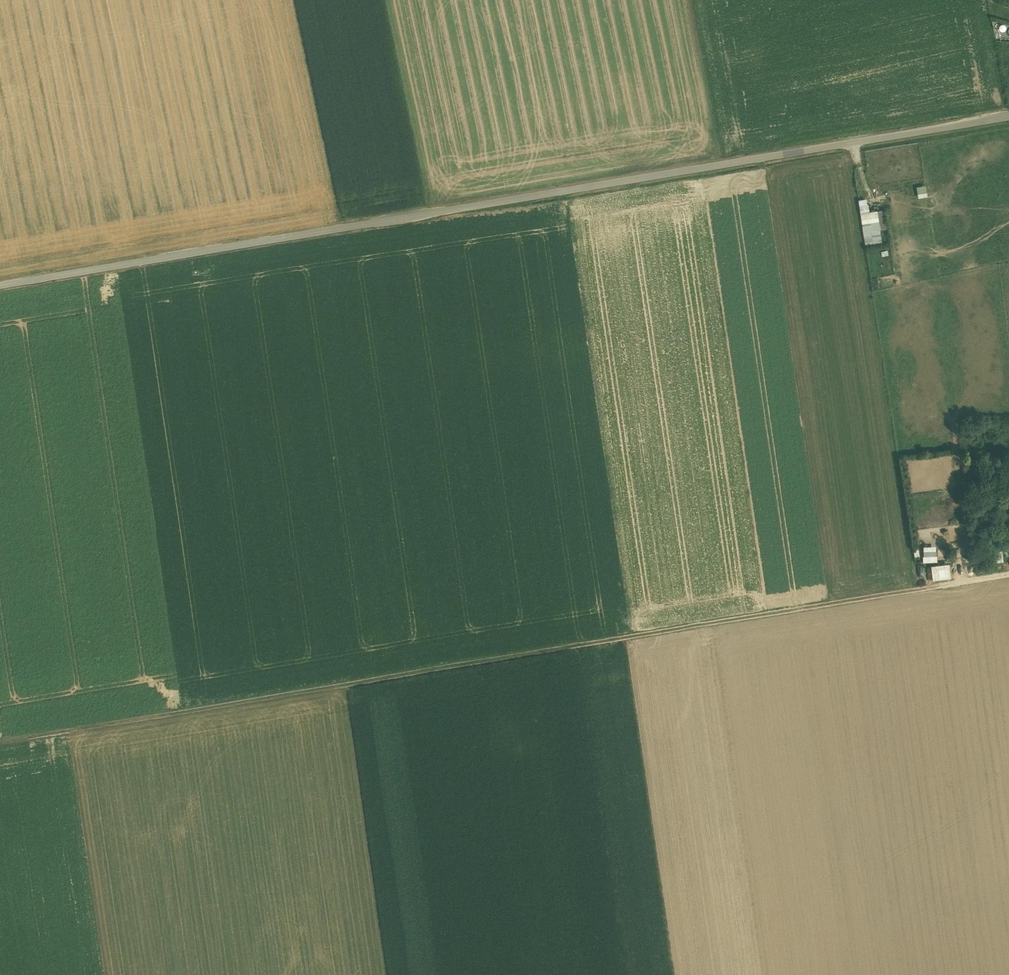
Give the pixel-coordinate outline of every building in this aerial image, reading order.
[(919,197),(928,196),(927,185),(918,186),(919,197)] [(868,198),(859,199),(866,244),(883,242),(881,229),(887,228),(884,209),(870,211),(868,198)] [(937,545),(924,545),(925,561),(938,560),(937,545)] [(933,578),(952,577),(951,563),(933,564),(933,578)]
